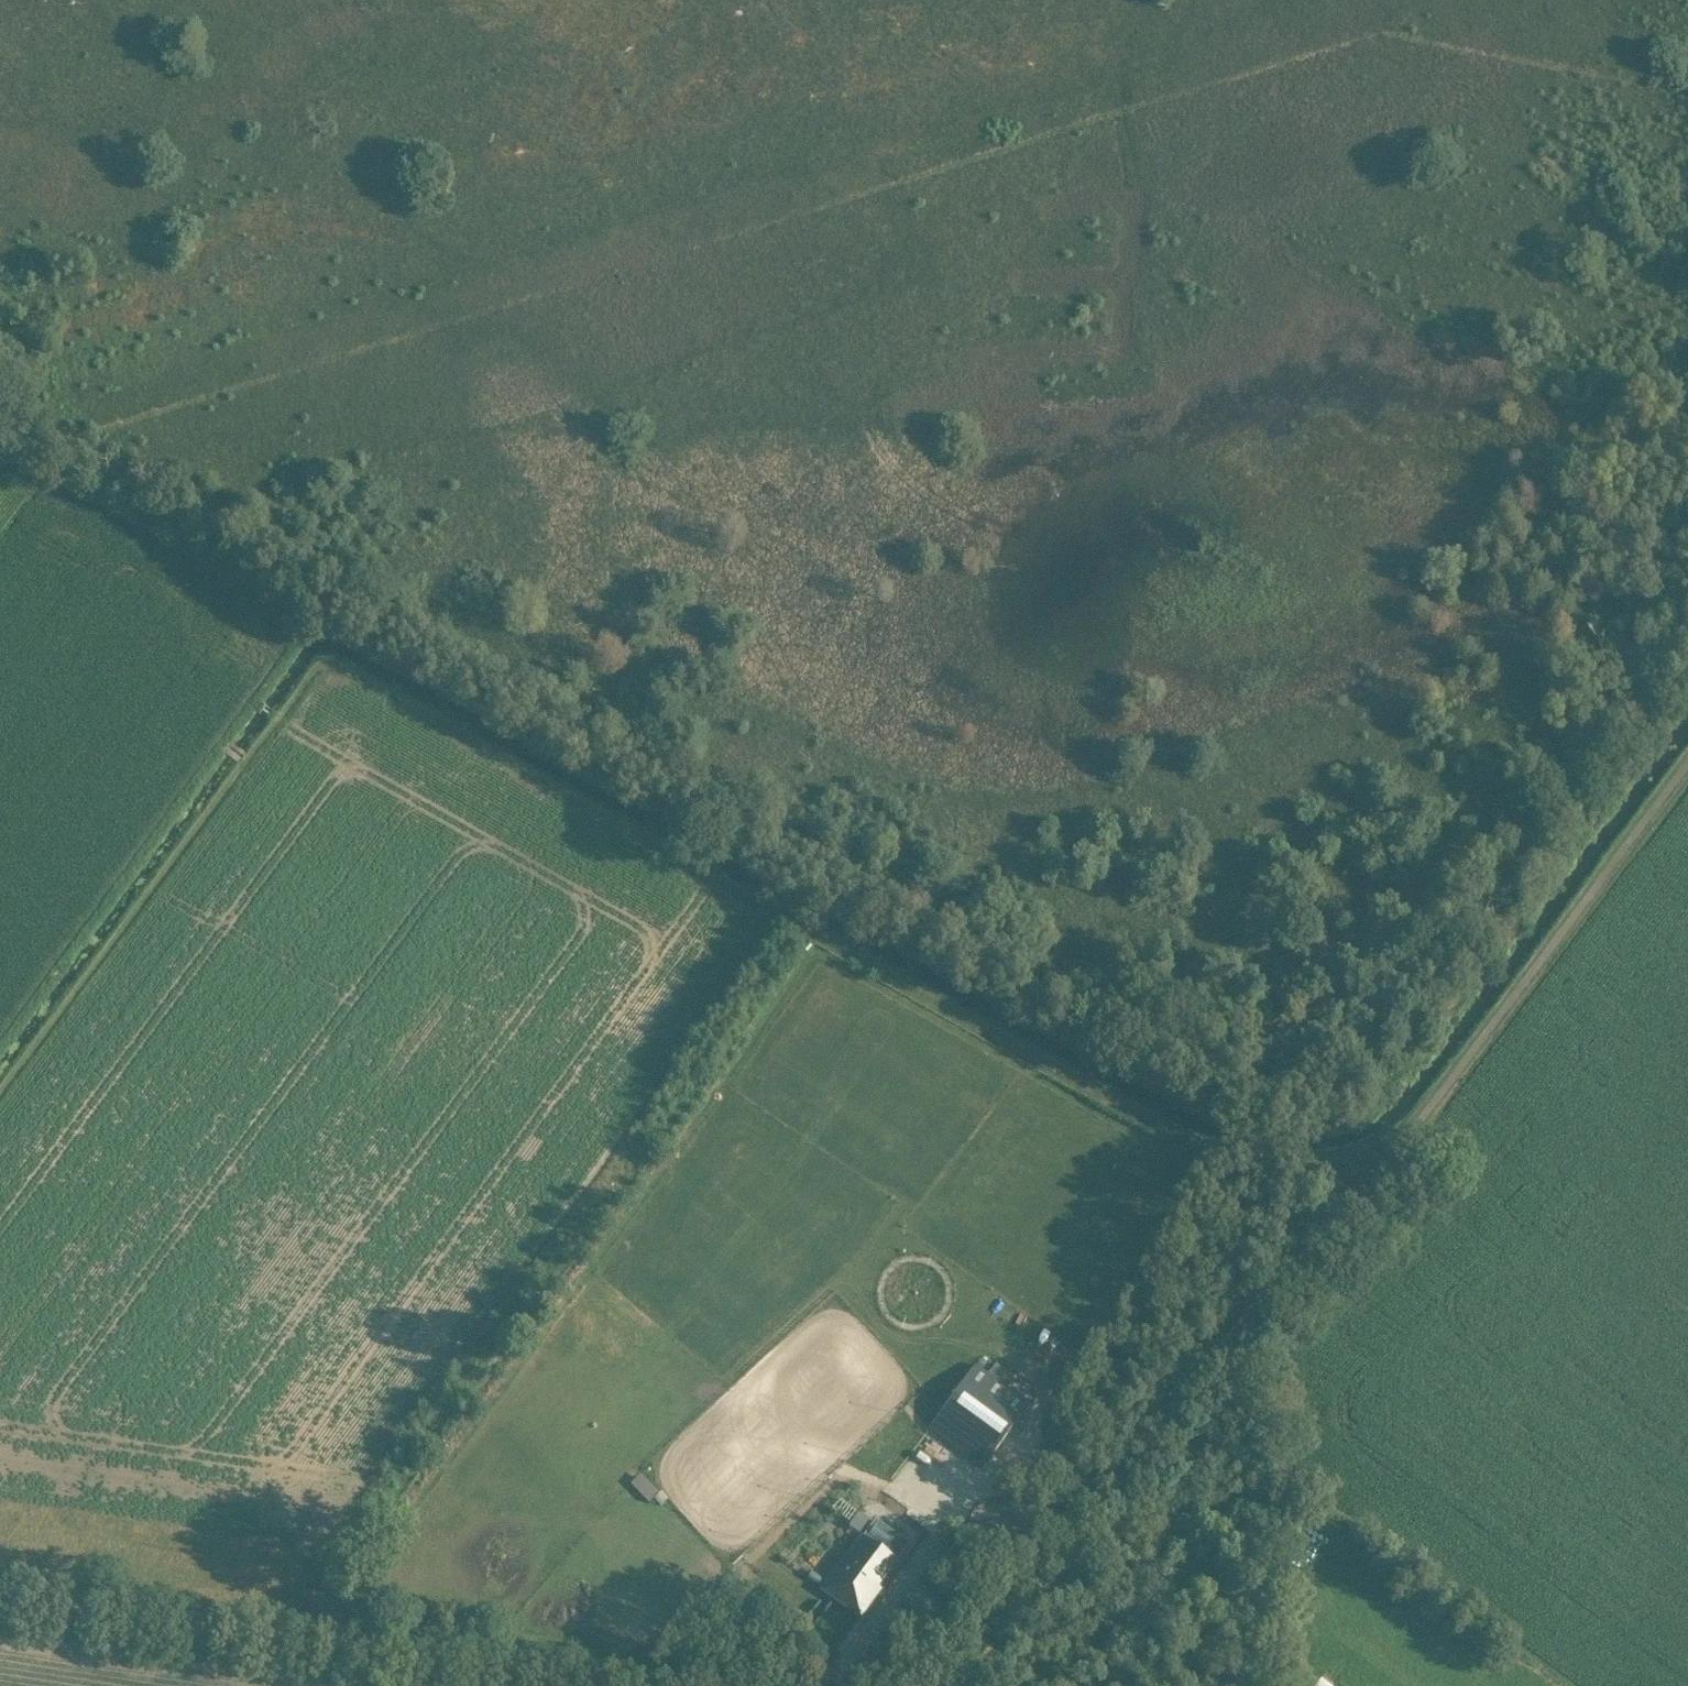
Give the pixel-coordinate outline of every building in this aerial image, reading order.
[(924,1424),(965,1454),(983,1468),(1029,1406),(975,1367),(936,1420),(930,1416),(924,1424)] [(632,1485),(651,1500),(659,1491),(640,1475),(632,1485)] [(842,1564),(822,1591),(860,1619),(880,1591),(876,1589),(908,1545),(875,1521),(843,1565),(842,1564)]
